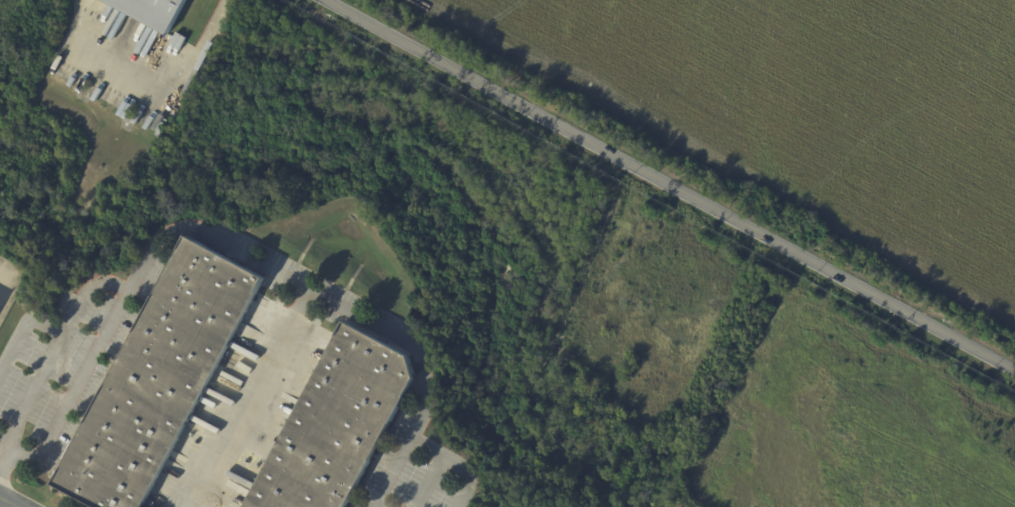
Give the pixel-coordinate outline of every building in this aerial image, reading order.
[(167,37),(100,0),(187,0),(167,37)] [(147,505),(146,506),(94,506),(54,485),(189,233),(268,276),(145,504),(147,505)] [(417,379),(348,506),(245,506),(347,319),(411,355),(418,377),(417,379)]
